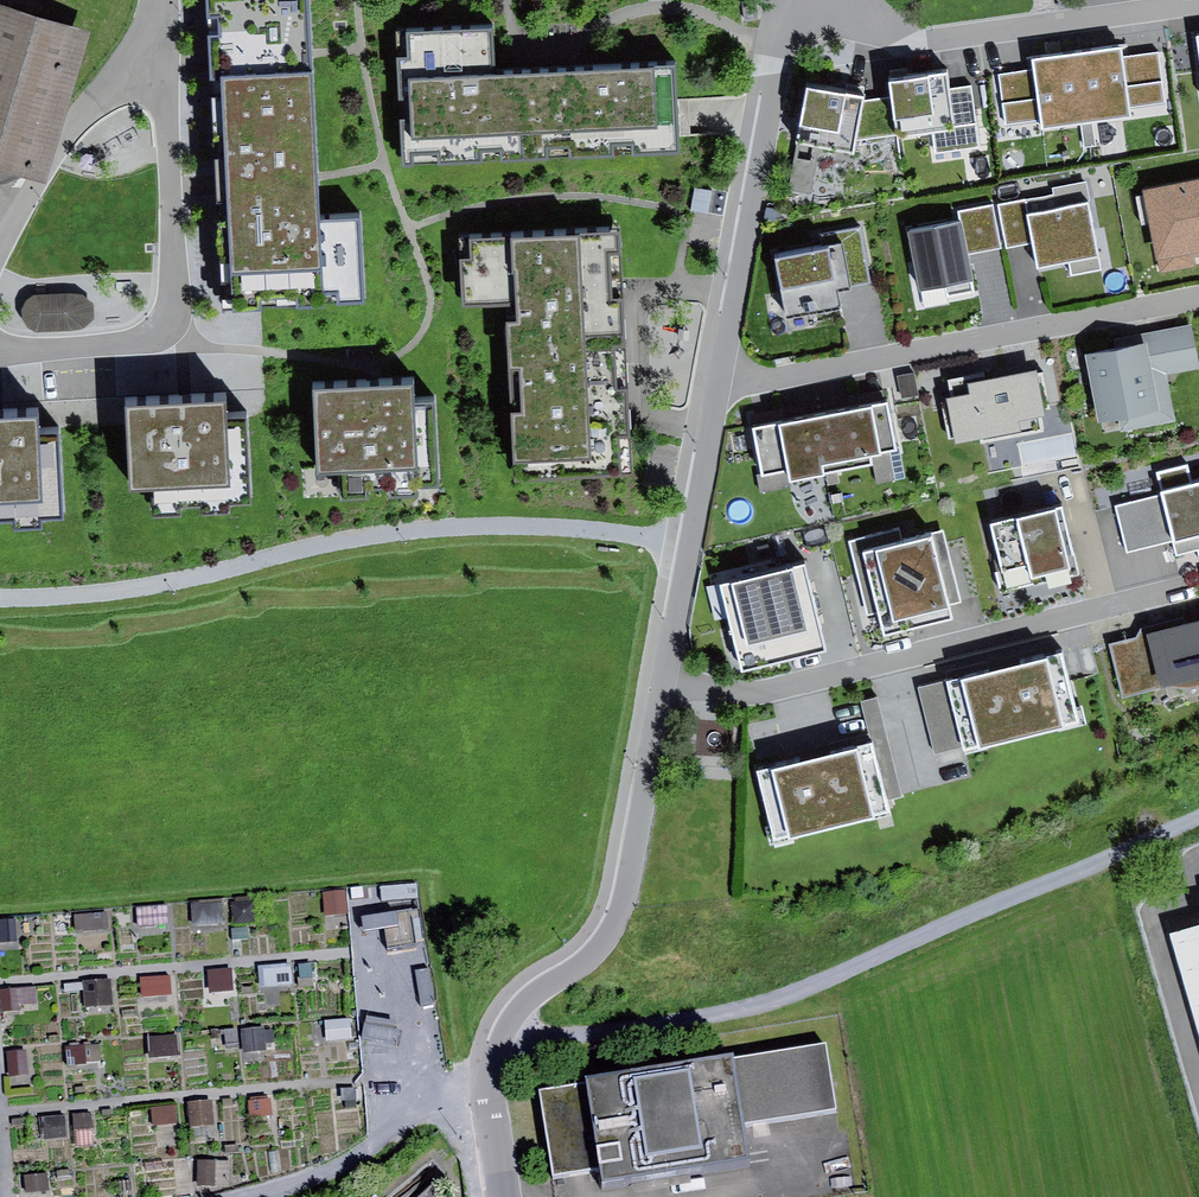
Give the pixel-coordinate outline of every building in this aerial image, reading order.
[(217,323),(371,313),(366,219),(324,222),(311,0),(197,0),(217,323)] [(21,178),(44,185),(90,36),(0,9),(0,171),(21,178)] [(499,32),(396,38),(403,175),(690,160),(689,133),(685,65),(582,71),(501,75),(500,51),(499,32)] [(1119,53),(1077,58),(1089,146),(1098,148),(1095,125),(1129,121),(1128,107),(1162,103),(1156,57),(1120,62),(1119,53)] [(1035,72),(999,77),(1005,125),(1039,121),(1041,132),(1079,127),(1082,150),(1089,146),(1077,58),(1034,64),(1035,72)] [(947,72),(889,81),(892,96),(897,134),(932,129),(955,126),(949,89),(947,72)] [(864,96),(807,85),(797,143),(820,146),(854,153),(856,140),(863,100),(864,96)] [(971,85),(949,89),(955,126),(976,123),(971,85)] [(892,96),(863,100),(856,140),(897,134),(892,96)] [(955,126),(932,129),(936,153),(980,147),(976,123),(955,126)] [(820,146),(797,143),(789,190),(812,193),(820,146)] [(1141,187),(1155,273),(1195,267),(1192,250),(1198,249),(1198,178),(1141,187)] [(1023,202),(997,207),(1006,250),(1031,245),(1026,218),(1023,202)] [(959,212),(961,226),(968,257),(1002,251),(993,206),(959,212)] [(1087,207),(1026,218),(1031,245),(1036,269),(1097,257),(1087,207)] [(961,226),(909,235),(919,295),(972,286),(968,257),(961,226)] [(826,254),(773,263),(783,324),(843,314),(840,296),(850,294),(849,287),(869,283),(860,229),(823,236),(826,254)] [(631,240),(461,247),(464,330),(510,328),(516,486),(608,482),(605,395),(603,356),(635,355),(633,304),(631,240)] [(34,295),(27,299),(21,308),(21,319),(28,327),(36,332),(74,331),(85,328),(95,318),(93,303),(82,295),(71,293),(34,295)] [(1191,325),(1164,331),(1173,375),(1198,370),(1198,366),(1191,325)] [(1147,347),(1086,358),(1099,427),(1160,416),(1147,347)] [(1037,369),(970,381),(972,393),(946,398),(954,445),(1022,433),(1020,419),(1045,415),(1037,369)] [(899,376),(902,397),(918,394),(914,373),(899,376)] [(412,381),(309,383),(312,470),(335,469),(335,504),(440,499),(435,401),(413,401),(412,381)] [(202,506),(229,505),(228,496),(248,495),(244,415),(224,416),(223,395),(127,400),(131,479),(150,478),(152,509),(183,508),(182,498),(201,497),(202,506)] [(887,408),(823,420),(834,477),(874,469),(872,460),(896,455),(887,408)] [(44,521),(43,510),(63,509),(58,427),(37,428),(36,410),(0,412),(0,513),(12,512),(12,523),(44,521)] [(823,420),(753,433),(761,480),(788,476),(790,486),(834,477),(823,420)] [(1112,505),(1126,558),(1198,539),(1198,486),(1194,487),(1189,466),(1154,474),(1159,493),(1112,505)] [(1057,505),(995,521),(1013,588),(1075,572),(1057,505)] [(899,529),(849,541),(868,615),(877,613),(884,640),(953,623),(949,607),(961,603),(943,531),(902,541),(899,529)] [(800,566),(721,588),(742,667),(822,646),(800,566)] [(1111,647),(1124,696),(1159,687),(1160,692),(1198,683),(1198,627),(1186,630),(1183,620),(1142,630),(1138,640),(1111,647)] [(1062,653),(947,683),(964,747),(965,749),(1079,720),(1062,653)] [(964,747),(947,683),(919,690),(935,754),(964,747)] [(877,696),(860,700),(869,734),(829,744),(831,752),(870,741),(887,800),(903,796),(877,696)] [(831,752),(760,771),(779,844),(890,814),(887,800),(870,741),(831,752)] [(585,1082),(539,1089),(552,1175),(599,1168),(601,1185),(747,1163),(741,1122),(833,1108),(824,1046),(733,1059),(733,1055),(584,1077),(585,1082)]
